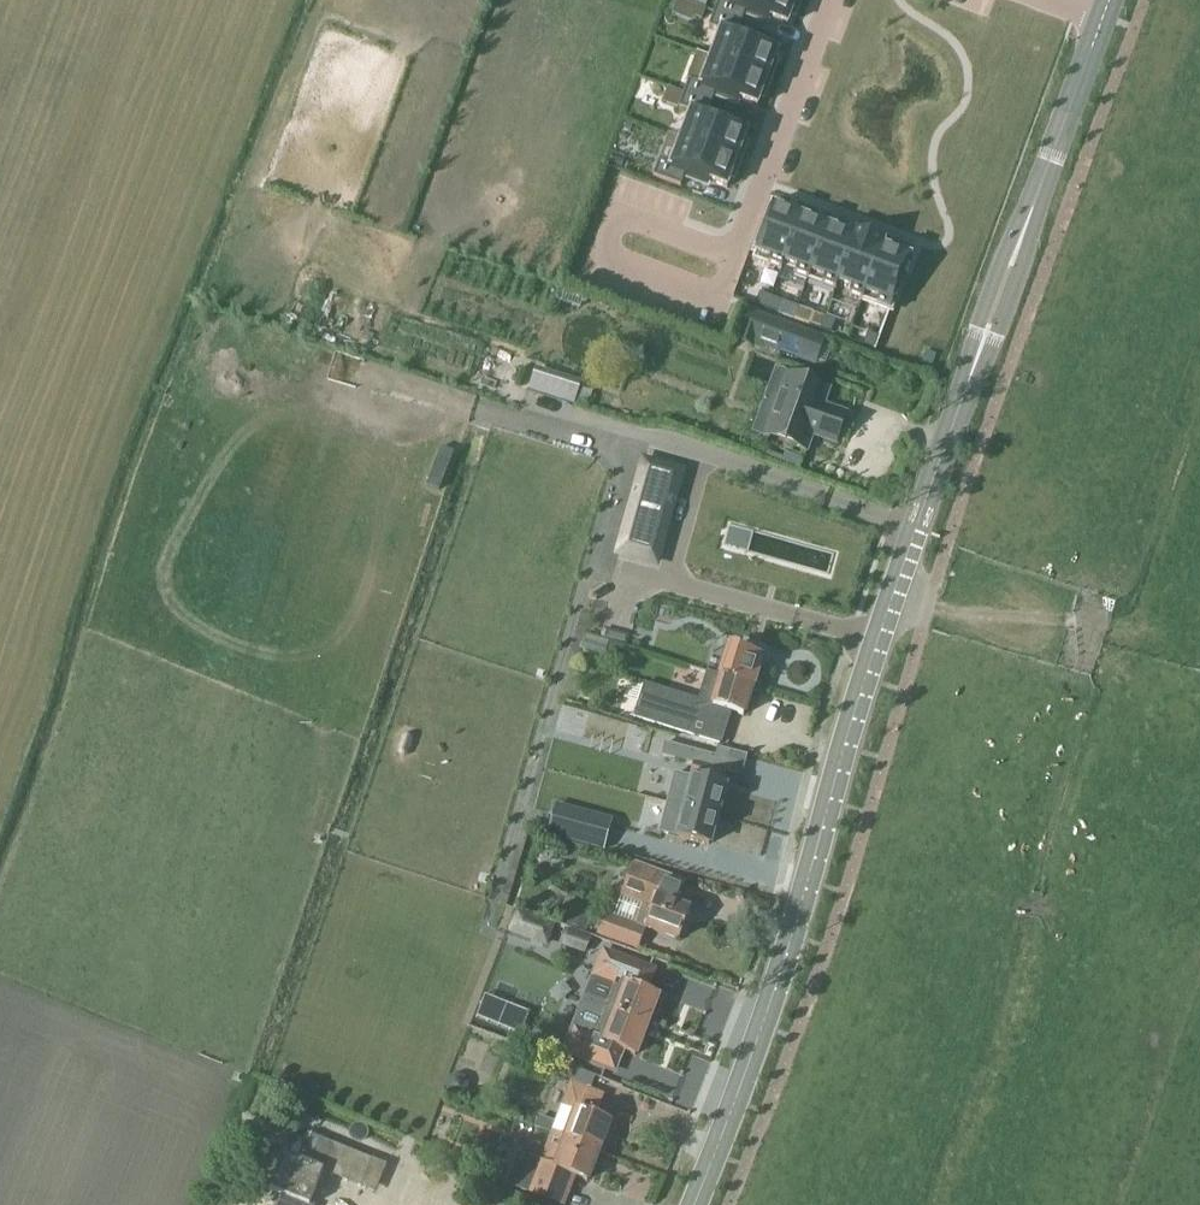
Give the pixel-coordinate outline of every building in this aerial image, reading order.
[(714,13),(742,22),(747,10),(788,26),(791,16),(795,17),(802,0),(732,0),(731,3),(724,0),(719,0),(714,13)] [(714,13),(709,27),(721,31),(711,57),(772,80),(779,61),(775,60),(779,50),(737,35),(742,22),(714,13)] [(689,80),(684,94),(712,104),(716,91),(758,106),(761,97),(765,98),(772,80),(711,57),(701,84),(689,80)] [(684,94),(679,108),(690,112),(681,139),(742,161),(749,143),(745,141),(748,132),(707,116),(712,104),(684,94)] [(659,161),(653,176),(681,186),(686,173),(702,178),(727,188),(731,178),(735,179),(742,161),(681,139),(671,165),(659,161)] [(773,205),(753,260),(781,271),(783,264),(801,216),(773,205)] [(801,216),(783,264),(796,269),(794,275),(808,281),(828,226),(801,216)] [(828,226),(808,281),(835,291),(837,284),(857,232),(856,232),(854,236),(828,226)] [(857,232),(837,284),(850,289),(848,296),(862,301),(884,242),(857,232)] [(884,242),(862,301),(890,311),(904,273),(907,266),(910,257),(910,256),(892,250),(883,246),(885,243),(884,242)] [(760,293),(756,305),(766,309),(771,297),(760,293)] [(771,297),(766,309),(777,313),(782,301),(771,297)] [(814,313),(810,325),(821,329),(825,317),(814,313)] [(825,317),(821,329),(831,333),(836,321),(825,317)] [(869,333),(864,345),(874,349),(875,349),(880,337),(879,337),(869,333)] [(826,404),(832,387),(775,367),(751,433),(808,453),(813,438),(838,446),(849,413),(826,404)] [(645,462),(619,552),(656,563),(682,472),(645,462)] [(615,644),(585,635),(581,649),(605,656),(606,651),(612,653),(615,644)] [(732,647),(723,676),(752,685),(761,656),(732,647)] [(698,699),(644,683),(635,717),(722,742),(722,741),(690,732),(695,718),(727,727),(732,710),(744,713),(752,685),(707,672),(698,699)] [(666,743),(662,756),(694,764),(691,778),(679,775),(675,774),(668,801),(672,802),(718,815),(725,786),(722,786),(726,770),(715,767),(717,756),(666,743)] [(668,801),(660,833),(710,846),(718,815),(672,802),(668,801)] [(642,904),(636,923),(678,939),(689,910),(675,905),(683,882),(633,864),(621,896),(642,904)] [(557,924),(517,909),(508,932),(548,948),(557,924)] [(646,928),(604,913),(596,935),(638,950),(646,928)] [(562,947),(585,955),(591,937),(568,929),(562,947)] [(596,974),(566,1050),(576,1054),(609,1066),(617,1048),(635,1056),(657,996),(648,993),(656,970),(605,951),(596,974)] [(561,1103),(564,1104),(558,1120),(542,1114),(537,1125),(553,1131),(553,1133),(599,1151),(611,1122),(596,1116),(605,1094),(592,1089),(598,1075),(577,1067),(575,1066),(574,1069),(561,1103)] [(322,1169),(361,1185),(371,1159),(307,1133),(305,1138),(296,1135),(287,1157),(283,1155),(270,1189),(279,1193),(274,1204),(308,1204),(322,1169)] [(599,1151),(553,1133),(540,1166),(518,1158),(509,1181),(563,1202),(574,1173),(588,1178),(599,1151)]
